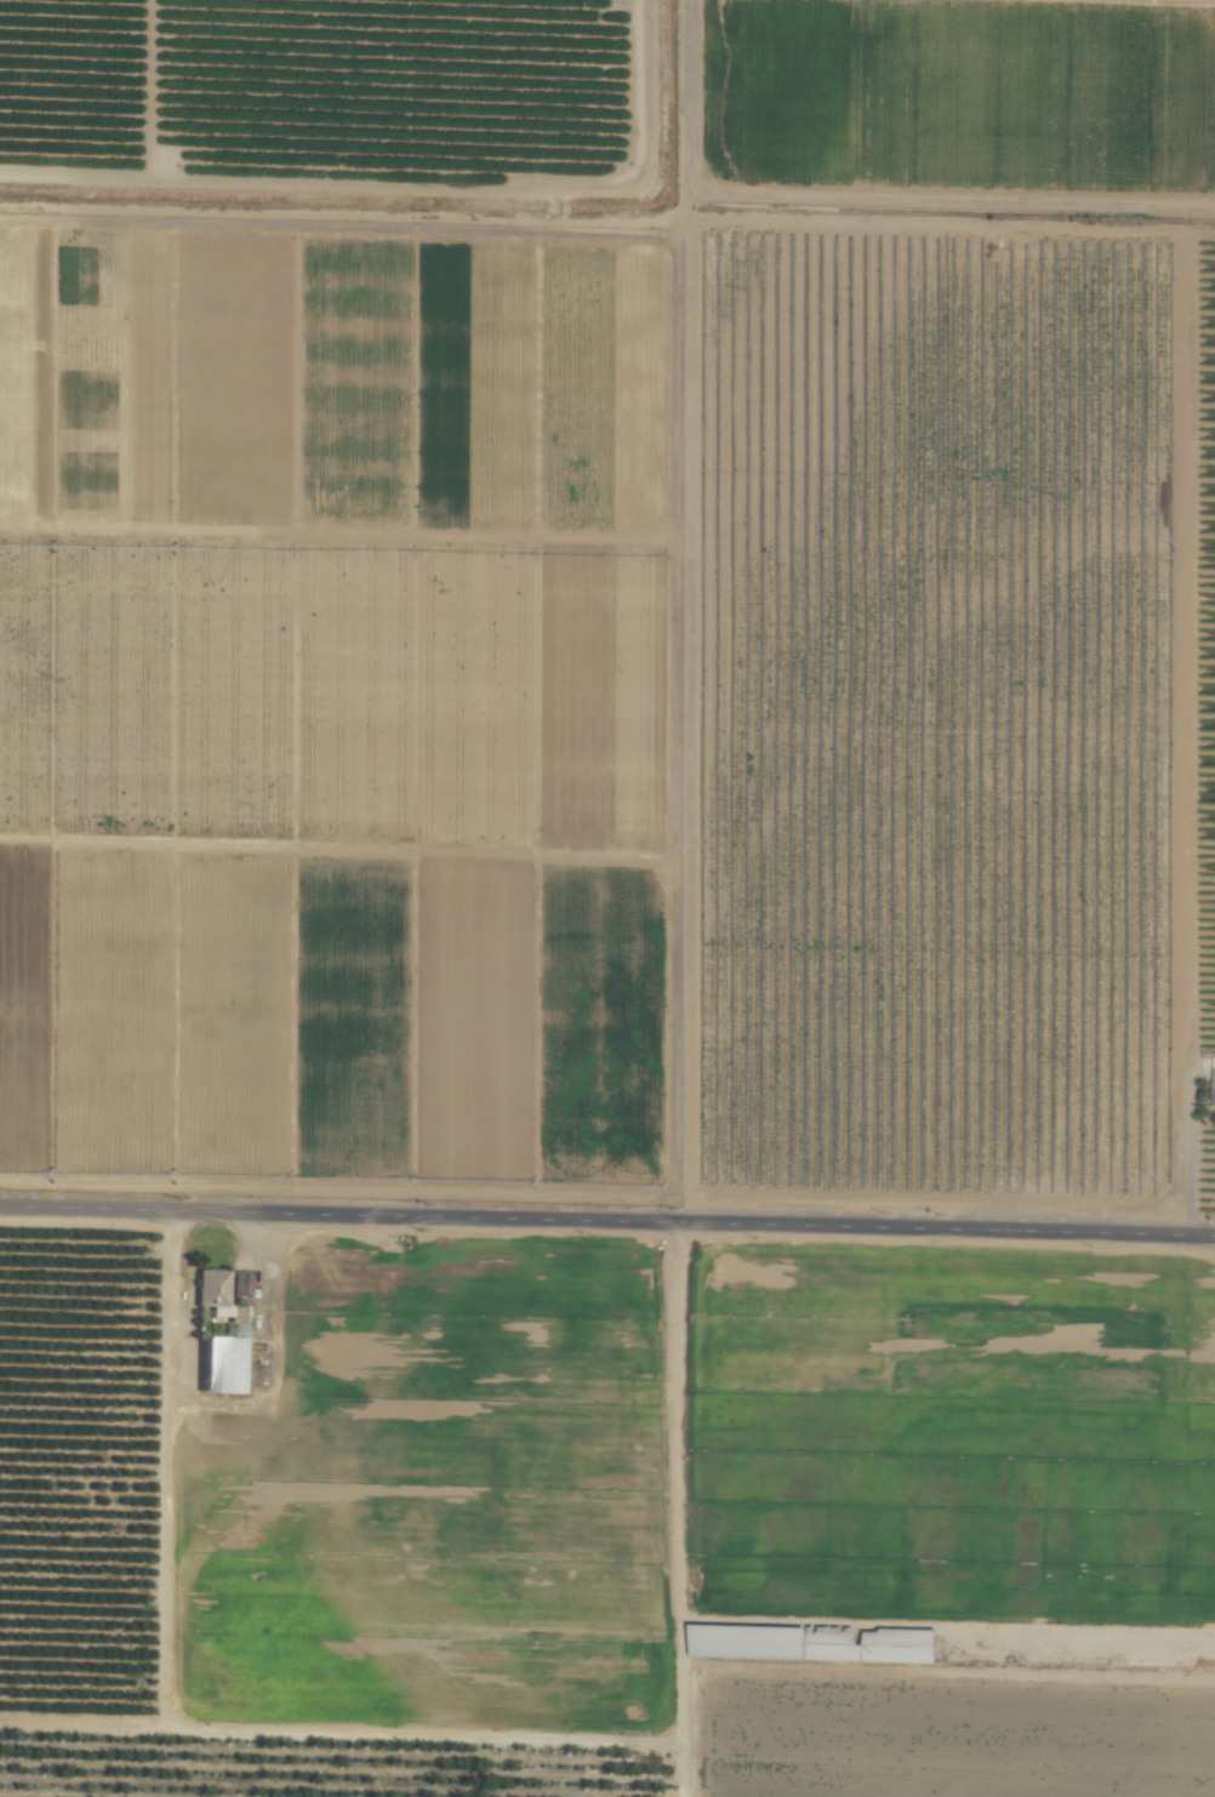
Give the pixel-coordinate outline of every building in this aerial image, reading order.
[(227,1270),(196,1269),(195,1306),(226,1306),(227,1270)] [(943,1629),(862,1628),(862,1641),(844,1641),(844,1627),(695,1624),(694,1657),(942,1662),(943,1629)]
